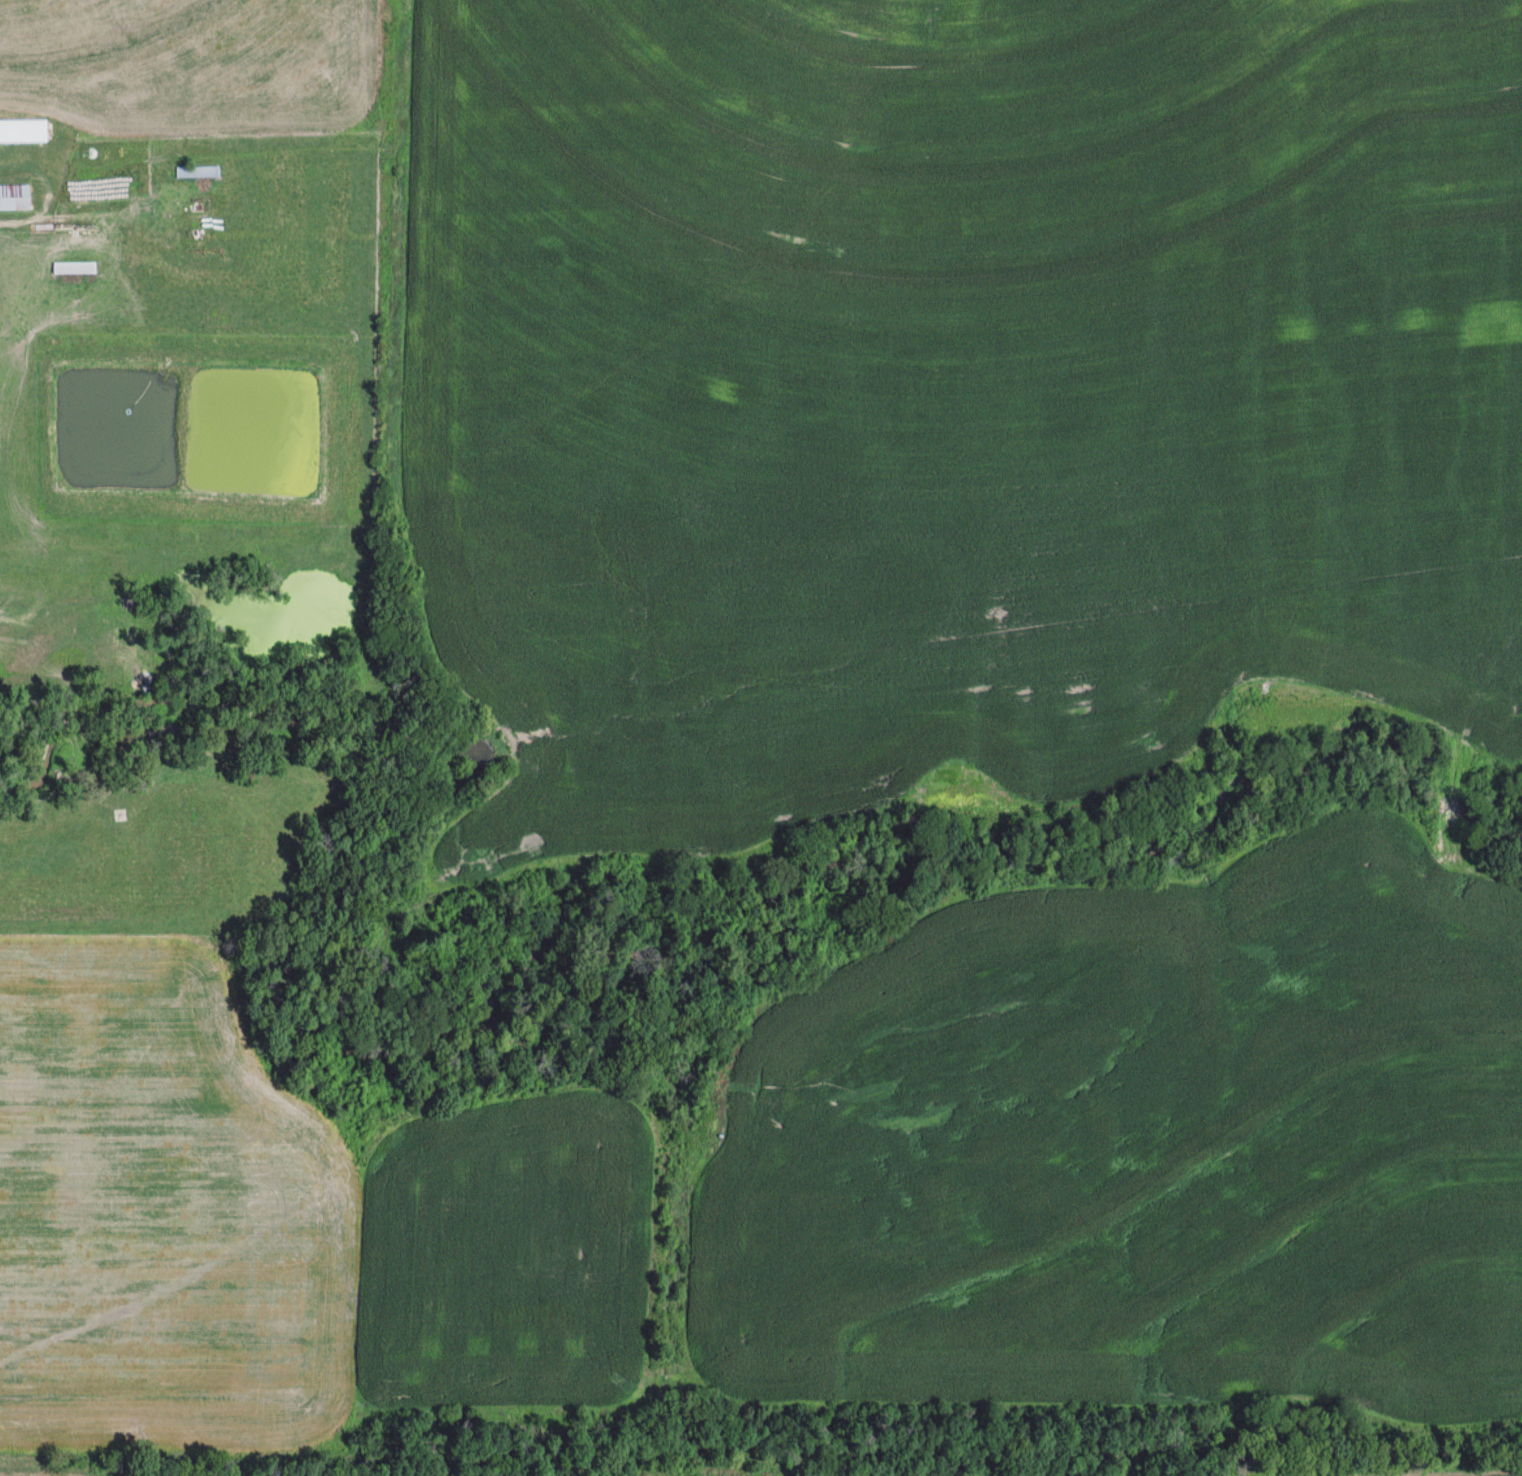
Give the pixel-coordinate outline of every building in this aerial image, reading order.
[(0,119),(0,142),(47,142),(47,119),(0,119)] [(220,166),(176,166),(176,177),(220,177),(220,166)] [(31,209),(30,187),(0,187),(0,209),(31,209)] [(53,274),(96,274),(96,263),(53,263),(53,274)]
